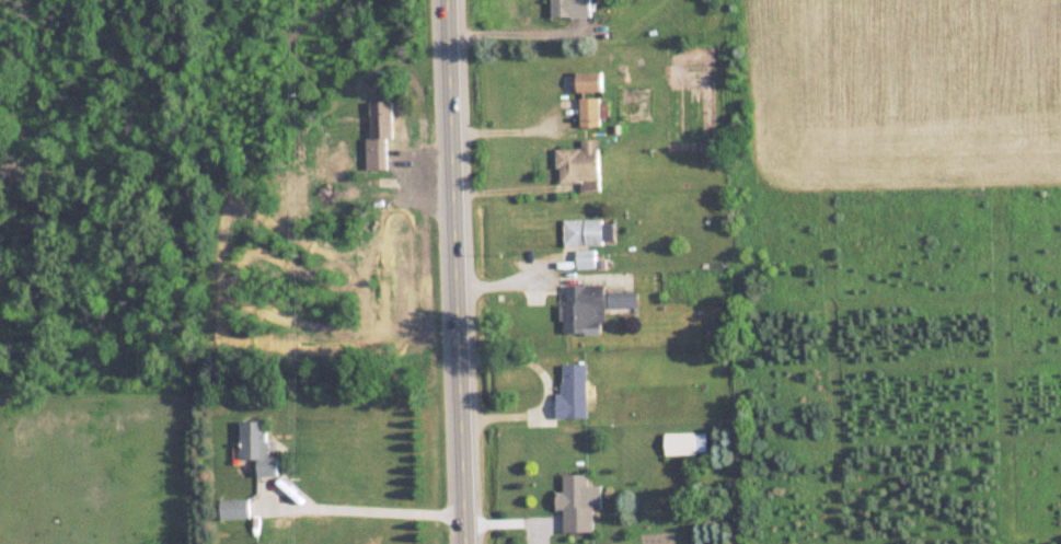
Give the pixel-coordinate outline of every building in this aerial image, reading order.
[(591,0),(552,0),(552,17),(591,17),(591,0)] [(603,71),(577,71),(577,92),(603,92),(603,71)] [(600,97),(580,97),(580,128),(600,128),(600,97)] [(394,138),(393,101),(371,101),(371,138),(367,138),(367,171),(387,170),(387,138),(394,138)] [(599,139),(581,139),(581,148),(557,149),(558,183),(600,182),(599,139)] [(564,218),(564,244),(603,244),(603,218),(564,218)] [(604,291),(604,284),(565,283),(564,332),(602,332),(603,311),(637,312),(637,291),(604,291)] [(587,417),(587,362),(559,362),(559,417),(587,417)] [(242,418),(241,457),(258,458),(258,473),(279,474),(279,455),(268,455),(268,418),(242,418)] [(665,431),(665,453),(706,453),(706,431),(665,431)] [(563,531),(590,531),(590,473),(562,473),(562,491),(556,491),(556,509),(563,508),(563,531)] [(221,517),(250,517),(250,497),(221,497),(221,517)]
